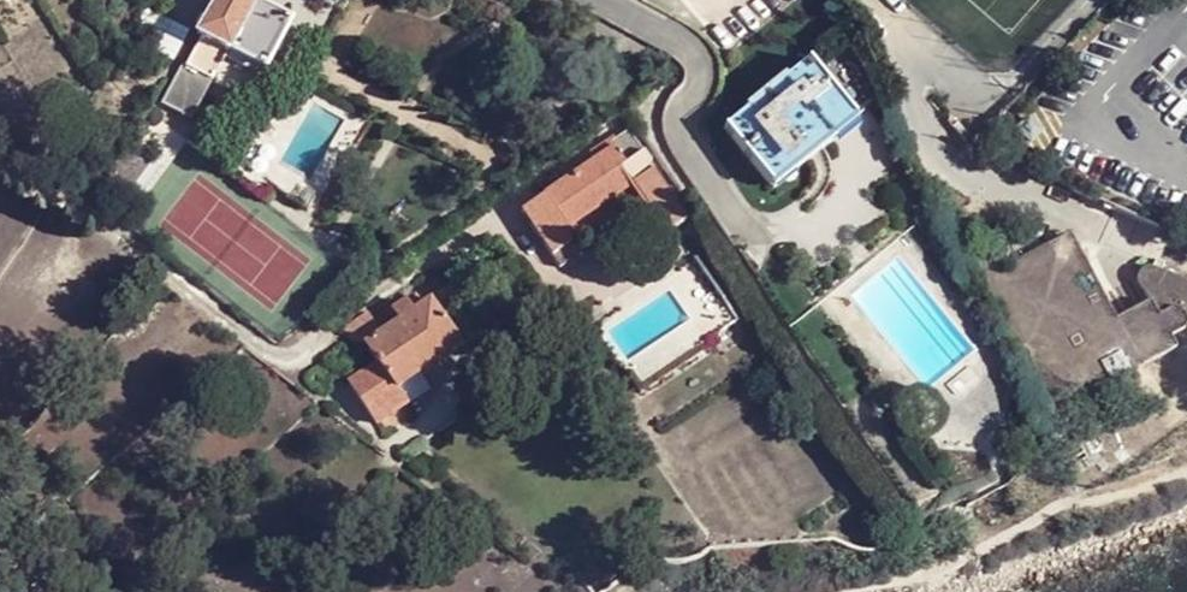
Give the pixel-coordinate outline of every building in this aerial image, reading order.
[(263,0),(219,0),(198,37),(203,39),(187,69),(183,66),(160,104),(191,121),(204,97),(198,94),(206,80),(213,83),(230,51),(266,72),(293,23),(266,8),(260,5),(263,0)] [(260,5),(266,8),(270,0),(263,0),(260,5)] [(724,130),(766,182),(789,164),(792,167),(831,136),(828,132),(850,114),(853,118),(861,112),(816,56),(808,62),(781,85),(773,90),(771,88),(758,98),(760,101),(724,130)] [(204,97),(213,83),(206,80),(198,94),(204,97)] [(789,164),(766,182),(775,191),(857,124),(853,118),(850,114),(828,132),(831,136),(792,167),(789,164)] [(627,191),(634,202),(659,240),(685,223),(648,167),(650,165),(628,132),(615,141),(613,139),(590,156),(594,162),(521,210),(560,269),(582,253),(574,242),(567,231),(627,191)] [(307,184),(277,166),(268,181),(287,196),(285,199),(307,211),(319,191),(307,184)] [(133,181),(114,167),(109,176),(127,189),(133,181)] [(574,242),(634,202),(627,191),(567,231),(574,242)] [(1054,400),(1175,347),(1170,336),(1178,332),(1180,331),(1185,327),(1186,322),(1186,284),(1154,269),(1151,268),(1149,268),(1145,269),(1143,271),(1141,274),(1140,277),(1140,280),(1141,285),(1150,301),(1116,319),(1070,234),(989,277),(1054,400)] [(639,396),(709,351),(704,344),(735,322),(701,269),(669,290),(690,322),(628,364),(621,369),(639,396)] [(413,298),(405,303),(412,315),(420,309),(413,298)] [(412,315),(405,303),(379,320),(386,330),(381,334),(367,315),(343,330),(358,352),(366,347),(379,366),(348,385),(376,427),(406,406),(396,392),(460,349),(429,303),(420,309),(412,315)]
